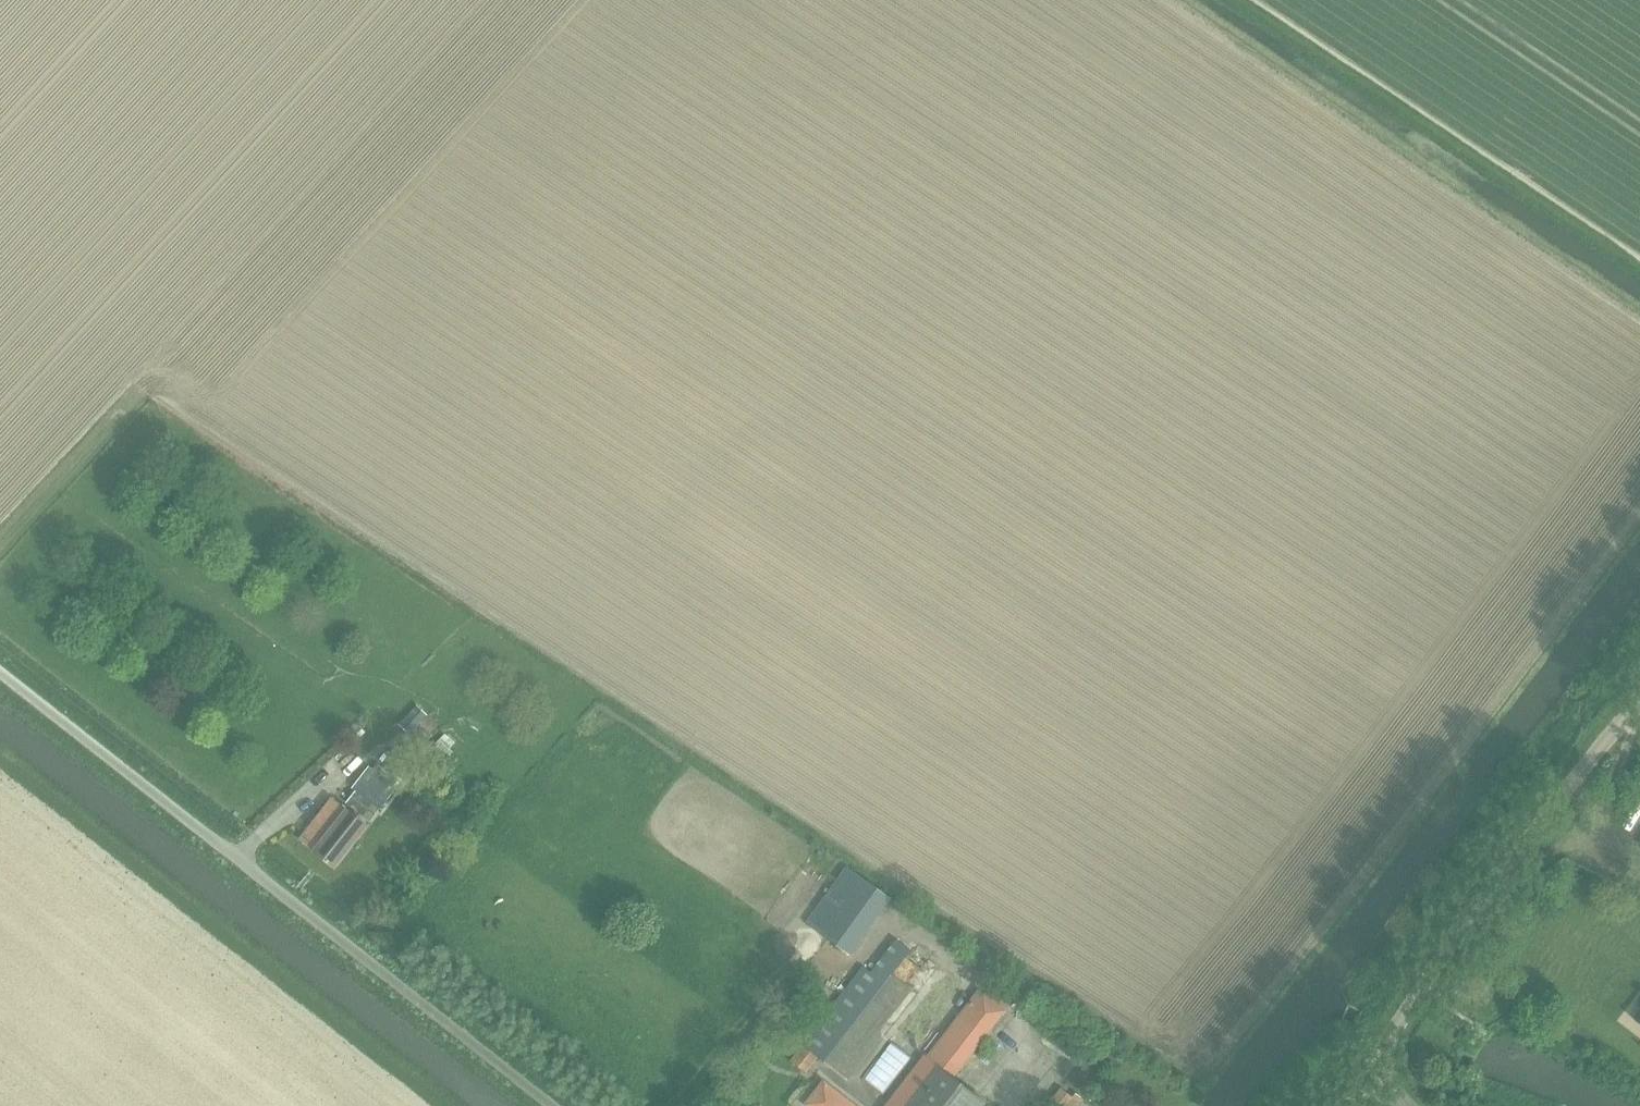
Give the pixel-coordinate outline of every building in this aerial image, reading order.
[(409,733),(411,731),(427,714),(418,705),(400,724),(409,733)] [(444,760),(446,758),(452,751),(439,739),(431,748),(444,760)] [(356,790),(347,802),(365,816),(371,821),(380,809),(396,788),(369,767),(353,788),(356,790)] [(335,867),(367,825),(332,798),(299,839),(335,867)] [(889,899),(845,866),(806,924),(848,955),(889,899)] [(839,997),(802,1045),(789,1060),(806,1073),(818,1057),(848,1081),(884,1035),(879,1031),(912,989),(892,973),(910,950),(896,939),(870,972),(863,967),(839,997)] [(985,1102),(953,1077),(1008,1006),(982,986),(927,1057),(925,1055),(886,1105),(982,1105),(985,1102)] [(823,1081),(806,1104),(808,1105),(855,1105),(823,1081)] [(1078,1103),(1082,1098),(1076,1093),(1072,1097),(1061,1088),(1047,1105),(1076,1105),(1078,1103)]
